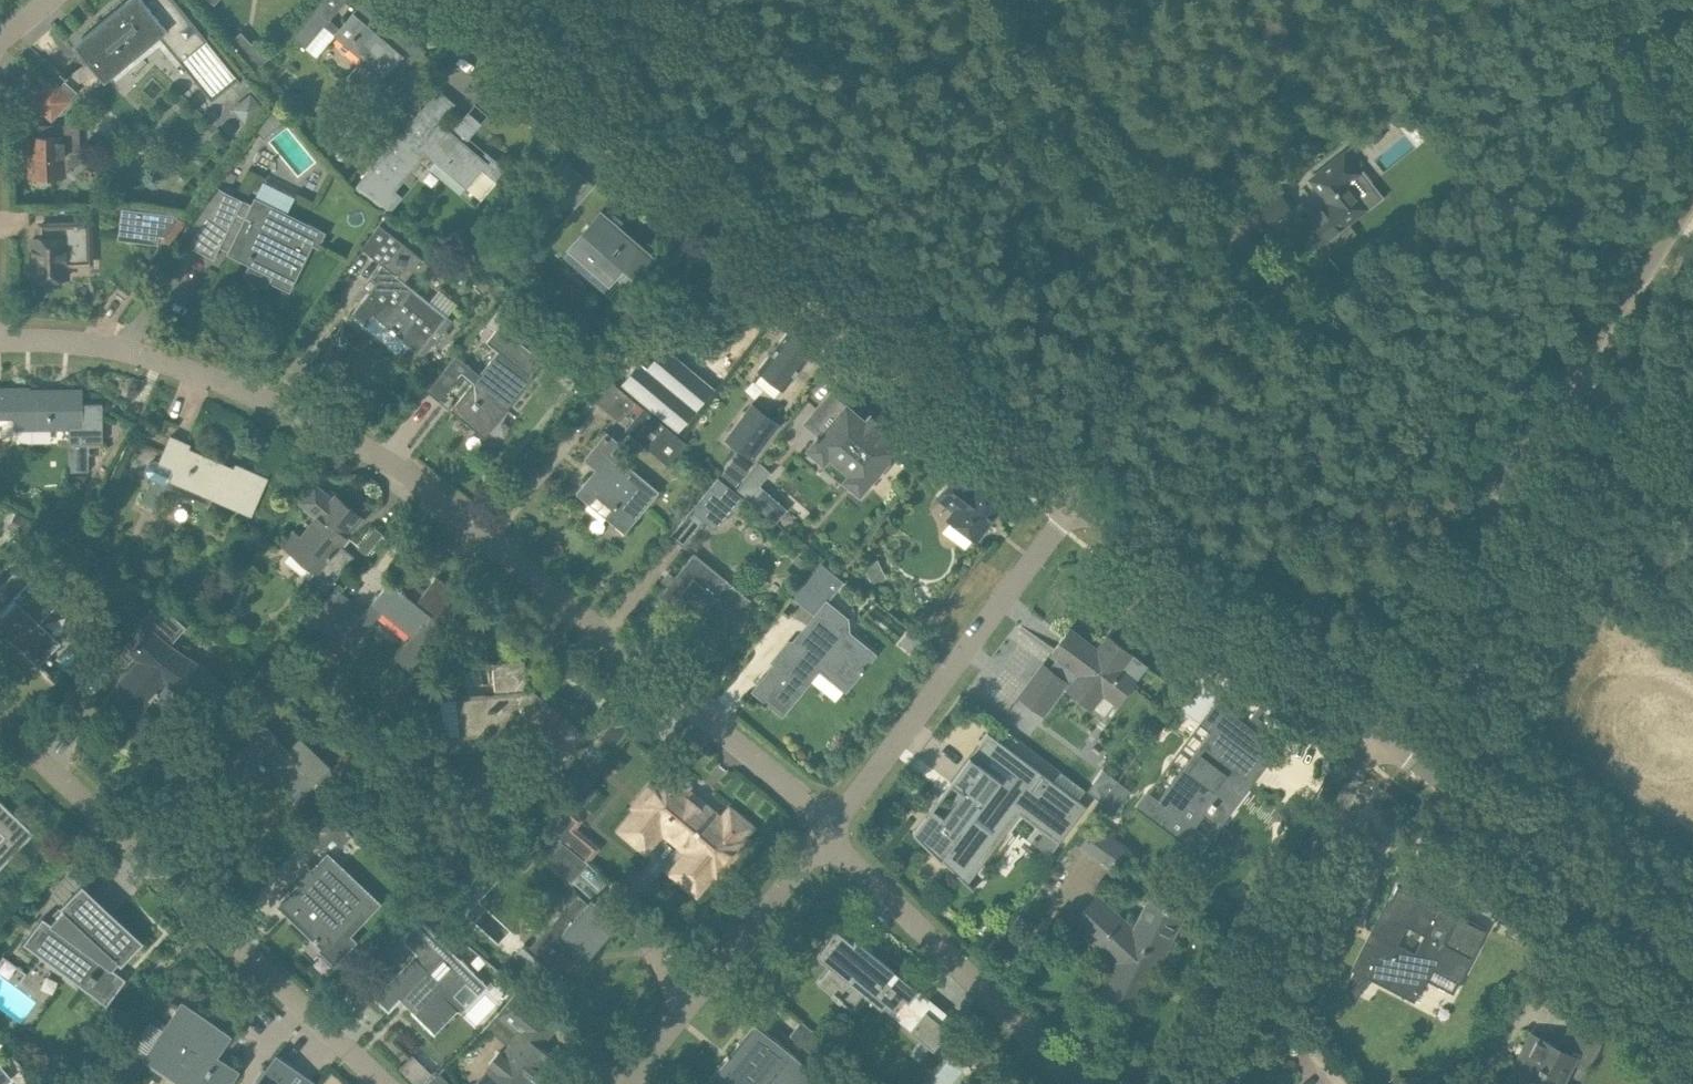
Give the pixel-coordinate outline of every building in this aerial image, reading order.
[(84,37),(92,47),(104,62),(104,61),(113,71),(145,45),(161,33),(168,42),(172,38),(186,56),(182,59),(212,96),(242,72),(212,35),(208,38),(176,0),(147,0),(139,6),(134,0),(128,0),(93,28),(94,29),(84,37)] [(292,36),(305,47),(324,25),(363,58),(345,80),(361,95),(380,73),(385,77),(404,56),(411,62),(422,50),(364,0),(363,0),(340,27),(330,19),(346,0),(323,0),(292,36)] [(71,99),(50,80),(31,101),(49,117),(55,117),(71,99)] [(421,108),(352,190),(384,217),(402,196),(395,190),(427,153),(467,187),(482,169),(497,181),(507,169),(486,151),(482,156),(466,142),(470,137),(478,128),(464,116),(456,125),(451,130),(441,121),(456,104),(443,92),(438,89),(421,109),(421,108)] [(275,105),(257,130),(264,138),(287,118),(275,105)] [(80,153),(79,124),(38,125),(38,136),(29,136),(31,176),(65,175),(64,161),(80,153)] [(1367,134),(1360,126),(1347,136),(1353,145),(1367,134)] [(1306,220),(1288,234),(1300,248),(1314,237),(1320,245),(1340,229),(1339,227),(1367,205),(1348,180),(1355,174),(1361,169),(1346,150),(1312,177),(1330,200),(1306,220)] [(571,199),(550,180),(542,190),(563,208),(571,199)] [(615,275),(624,265),(635,274),(650,256),(661,265),(662,264),(618,226),(624,220),(609,206),(616,198),(597,181),(543,242),(562,258),(577,241),(590,252),(588,254),(592,257),(594,255),(615,275)] [(251,204),(216,186),(179,239),(215,257),(223,240),(231,244),(227,253),(273,275),(270,281),(290,291),(313,243),(318,246),(325,231),(255,196),(251,204)] [(1293,207),(1279,190),(1258,207),(1272,225),(1293,207)] [(140,217),(140,207),(121,207),(121,218),(140,217)] [(186,221),(174,213),(159,235),(171,243),(186,221)] [(41,237),(32,238),(33,278),(68,277),(67,263),(88,263),(87,222),(52,223),(40,223),(41,237)] [(366,296),(352,313),(387,341),(403,340),(418,352),(429,337),(439,345),(449,332),(440,325),(447,315),(399,276),(408,266),(412,269),(422,257),(382,225),(364,248),(381,262),(371,275),(378,281),(366,296)] [(500,279),(498,277),(485,287),(496,300),(504,293),(508,288),(500,279)] [(511,293),(499,306),(510,315),(521,302),(511,293)] [(442,372),(428,390),(439,399),(464,374),(474,381),(452,409),(485,436),(486,435),(482,431),(502,407),(506,410),(533,376),(519,365),(532,349),(512,333),(519,324),(499,307),(487,321),(496,328),(486,340),(498,350),(480,373),(457,354),(442,372)] [(816,345),(793,328),(760,369),(783,387),(816,345)] [(642,357),(623,379),(680,429),(716,387),(667,344),(650,364),(642,357)] [(635,402),(608,381),(593,399),(619,421),(635,402)] [(860,492),(882,467),(885,470),(905,447),(886,431),(883,434),(875,428),(880,421),(871,413),(865,419),(848,404),(851,401),(835,387),(805,422),(818,433),(814,437),(816,439),(808,448),(824,461),(831,453),(852,470),(844,479),(860,492)] [(29,388),(0,389),(0,416),(16,416),(16,427),(69,426),(69,443),(76,443),(76,471),(89,471),(89,442),(103,442),(103,403),(81,403),(81,390),(29,390),(29,388)] [(781,423),(752,401),(724,439),(753,460),(781,423)] [(687,441),(645,405),(625,429),(668,464),(687,441)] [(620,441),(607,430),(584,458),(596,468),(576,492),(625,532),(660,490),(612,450),(620,441)] [(160,461),(156,459),(148,462),(145,470),(148,477),(151,479),(151,478),(166,484),(164,489),(208,508),(213,498),(252,515),(268,477),(236,463),(234,467),(189,448),(191,444),(171,435),(160,461)] [(742,457),(734,468),(744,475),(751,464),(742,457)] [(734,468),(725,479),(736,487),(744,475),(734,468)] [(959,532),(960,531),(963,531),(975,540),(993,517),(1006,499),(978,479),(975,482),(959,470),(945,487),(937,498),(951,509),(945,518),(951,523),(952,527),(959,532)] [(295,472),(288,489),(301,494),(308,477),(295,472)] [(718,477),(671,534),(684,544),(704,520),(715,530),(742,497),(718,477)] [(166,484),(151,478),(151,479),(141,502),(156,508),(164,489),(166,484)] [(333,497),(315,483),(302,498),(320,513),(289,550),(315,571),(310,579),(326,592),(355,556),(340,544),(363,516),(335,494),(333,497)] [(23,512),(18,510),(9,523),(31,537),(39,522),(23,512)] [(668,585),(660,595),(672,605),(675,602),(696,620),(715,597),(732,610),(738,615),(751,599),(745,594),(695,553),(675,578),(671,574),(664,582),(668,585)] [(799,556),(795,562),(805,570),(810,564),(799,556)] [(878,558),(863,565),(872,583),(886,576),(878,558)] [(0,587),(0,627),(5,632),(40,666),(62,643),(51,632),(41,623),(64,599),(25,561),(0,587)] [(805,584),(826,602),(843,581),(821,564),(805,584)] [(425,590),(399,570),(373,602),(413,634),(394,656),(413,671),(432,649),(428,646),(445,625),(451,631),(472,606),(436,577),(425,590)] [(339,644),(366,611),(341,591),(314,624),(339,644)] [(134,598),(121,605),(127,616),(140,609),(134,598)] [(114,704),(109,709),(141,739),(146,733),(148,735),(154,729),(152,727),(157,722),(139,706),(165,679),(196,701),(193,705),(194,706),(197,703),(209,712),(207,715),(218,723),(239,694),(170,644),(188,625),(164,604),(158,600),(121,640),(142,659),(117,686),(116,684),(105,696),(114,704)] [(847,618),(826,602),(807,626),(811,629),(804,638),(788,641),(773,660),(777,662),(754,690),(782,713),(820,667),(846,688),(859,672),(861,673),(866,667),(865,665),(874,654),(848,632),(847,618)] [(1102,693),(1112,680),(1127,691),(1147,664),(1114,640),(1104,653),(1076,632),(1070,628),(1066,632),(1052,652),(1060,658),(1053,667),(1069,679),(1063,687),(1091,708),(1102,693)] [(528,692),(524,659),(493,662),(496,693),(463,696),(466,734),(517,729),(560,764),(584,734),(533,692),(530,694),(528,692)] [(1053,667),(1042,659),(1016,693),(1043,713),(1063,687),(1069,679),(1053,667)] [(1257,708),(1250,718),(1259,724),(1262,720),(1258,717),(1259,715),(1267,704),(1262,701),(1257,708)] [(634,721),(621,710),(599,738),(612,749),(619,740),(634,721)] [(1148,790),(1136,806),(1168,829),(1195,850),(1207,834),(1195,826),(1201,818),(1209,808),(1212,810),(1216,804),(1213,801),(1217,797),(1219,795),(1228,802),(1230,803),(1251,774),(1239,765),(1234,762),(1240,754),(1247,745),(1268,761),(1279,747),(1233,712),(1230,717),(1216,735),(1209,730),(1158,798),(1148,790)] [(289,749),(265,726),(231,762),(249,778),(261,765),(265,769),(267,766),(298,796),(292,803),(307,816),(322,800),(363,758),(354,749),(333,770),(300,738),(289,749)] [(980,856),(1018,806),(1019,806),(1022,808),(1051,830),(1060,837),(1048,853),(1050,854),(1086,806),(1047,776),(988,731),(950,781),(962,791),(954,802),(944,815),(933,807),(945,792),(943,791),(932,806),(913,831),(973,890),(974,888),(967,882),(984,860),(980,857),(980,856)] [(695,784),(667,761),(629,807),(632,809),(615,829),(647,856),(663,836),(682,852),(665,871),(697,898),(714,879),(717,882),(753,839),(749,836),(758,826),(730,803),(721,812),(692,788),(695,784)] [(1104,768),(1087,790),(1102,800),(1118,779),(1104,768)] [(1119,780),(1093,815),(1105,824),(1121,802),(1131,789),(1119,780)] [(1291,797),(1282,809),(1292,816),(1297,820),(1305,808),(1291,797)] [(4,834),(0,838),(0,868),(34,831),(0,799),(0,831),(4,834)] [(547,827),(587,859),(596,848),(572,827),(579,819),(565,806),(547,827)] [(311,833),(323,845),(333,836),(339,842),(348,832),(329,814),(311,833)] [(1129,847),(1095,822),(1078,846),(1111,870),(1129,847)] [(587,859),(547,827),(563,841),(547,859),(572,880),(588,862),(586,860),(587,859)] [(380,902),(328,853),(279,905),(327,950),(357,918),(361,922),(380,902)] [(93,977),(88,984),(113,1002),(109,1006),(111,1007),(130,981),(120,974),(126,969),(128,971),(151,947),(86,885),(64,909),(67,912),(54,925),(46,920),(27,946),(29,946),(32,942),(70,971),(75,964),(93,977)] [(1373,972),(1418,995),(1433,965),(1460,979),(1486,930),(1397,885),(1347,983),(1362,991),(1373,972)] [(525,942),(514,954),(533,971),(542,961),(560,977),(561,976),(558,973),(564,966),(577,952),(580,948),(588,955),(589,956),(591,954),(596,948),(598,946),(606,937),(608,935),(616,926),(618,924),(617,923),(613,919),(592,899),(589,902),(578,893),(529,947),(525,942)] [(1185,911),(1150,893),(1136,921),(1132,929),(1096,898),(1074,922),(1118,962),(1100,996),(1133,1012),(1171,939),(1185,911)] [(1498,918),(1512,926),(1520,910),(1505,903),(1498,918)] [(391,981),(376,997),(389,1010),(400,999),(432,1030),(448,1014),(456,1006),(450,1000),(477,972),(449,947),(420,919),(406,934),(405,934),(405,935),(405,936),(405,937),(405,938),(405,939),(405,940),(405,941),(406,941),(418,953),(415,956),(391,981)] [(899,1011),(918,988),(886,962),(867,947),(855,938),(853,940),(838,928),(817,954),(831,965),(818,981),(832,993),(831,993),(840,1000),(843,997),(839,994),(850,980),(881,1005),(885,1000),(899,1011)] [(519,987),(496,1015),(518,1033),(502,1053),(499,1051),(489,1063),(492,1065),(477,1083),(478,1083),(541,1083),(542,1083),(537,1079),(554,1058),(532,1040),(540,1030),(544,1033),(550,1032),(553,1027),(554,1022),(552,1021),(555,1017),(519,987)] [(146,1058),(167,1072),(185,1083),(229,1083),(239,1069),(216,1055),(231,1034),(182,1003),(170,1021),(146,1058)] [(909,1030),(933,1049),(950,1030),(926,1010),(909,1030)] [(752,1020),(726,1053),(730,1056),(711,1078),(719,1083),(805,1083),(815,1072),(797,1057),(752,1020)] [(791,1035),(823,1062),(835,1048),(802,1021),(791,1035)] [(1509,1079),(1520,1083),(1564,1083),(1575,1063),(1589,1071),(1604,1043),(1571,1026),(1560,1046),(1533,1032),(1509,1079)] [(256,1083),(312,1083),(314,1081),(278,1055),(256,1083)]
